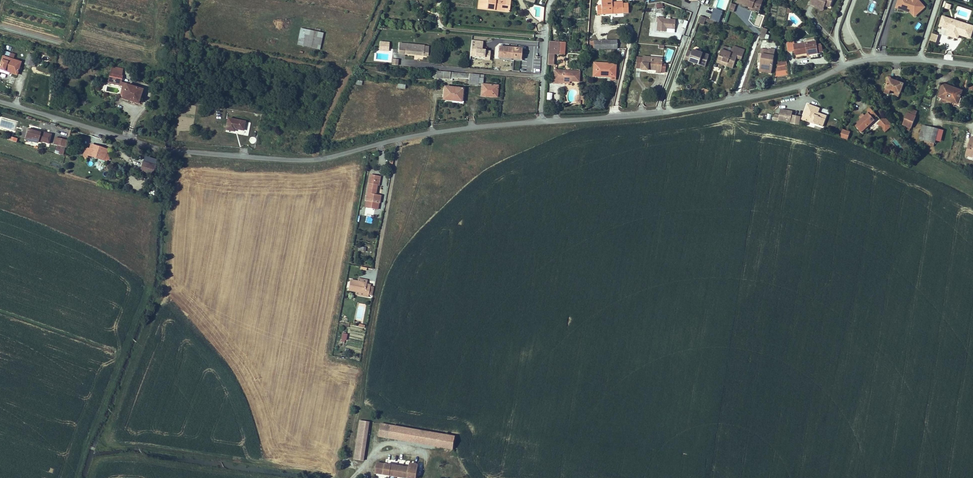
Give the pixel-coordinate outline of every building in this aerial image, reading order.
[(479,8),(494,10),(495,7),(505,9),(504,11),(508,12),(510,0),(480,0),(479,8)] [(612,0),(601,0),(601,6),(597,6),(597,14),(602,14),(602,12),(607,12),(607,10),(612,10),(612,14),(628,13),(627,4),(622,4),(622,2),(616,3),(616,5),(612,5),(612,3),(612,0)] [(762,4),(761,1),(759,0),(738,0),(737,2),(749,7),(752,8),(753,7),(758,8),(761,7),(762,4)] [(925,7),(919,0),(898,0),(897,4),(913,9),(917,14),(925,7)] [(914,17),(917,14),(913,9),(897,4),(896,8),(910,13),(914,17)] [(658,22),(657,31),(666,32),(666,28),(666,27),(667,27),(667,28),(674,29),(675,20),(664,19),(664,18),(657,17),(657,22),(658,22)] [(943,17),(940,26),(949,29),(947,35),(958,38),(959,35),(970,38),(972,29),(972,26),(967,25),(966,28),(951,23),(953,20),(943,17)] [(967,25),(953,20),(951,23),(966,28),(967,25)] [(323,33),(301,28),(298,44),(320,50),(323,33)] [(936,42),(938,35),(931,33),(929,40),(936,42)] [(594,40),(594,49),(617,49),(617,40),(594,40)] [(471,49),(482,50),(483,42),(472,41),(471,49)] [(554,54),(560,55),(561,42),(549,41),(548,54),(554,54)] [(794,45),(794,42),(789,43),(787,43),(789,51),(795,50),(796,55),(809,53),(809,54),(818,53),(818,52),(823,51),(822,46),(821,44),(817,45),(816,41),(794,45)] [(424,46),(399,43),(398,53),(415,55),(415,53),(417,53),(417,55),(423,55),(424,46)] [(498,57),(514,59),(514,55),(521,56),(521,49),(499,47),(498,57)] [(721,50),(718,59),(728,63),(727,66),(733,68),(737,58),(741,60),(745,50),(738,48),(737,50),(732,49),(731,53),(722,50),(721,50)] [(759,69),(772,71),(774,56),(773,56),(775,50),(769,49),(769,50),(761,49),(760,54),(762,54),(761,62),(759,69)] [(19,50),(17,59),(22,61),(25,51),(19,50)] [(692,52),(688,51),(684,61),(688,63),(689,61),(705,67),(709,55),(693,50),(692,52)] [(5,68),(9,69),(13,58),(0,54),(0,66),(5,68)] [(647,69),(647,68),(652,69),(652,70),(656,70),(656,73),(660,73),(660,72),(661,64),(661,61),(658,60),(658,58),(651,57),(651,58),(643,57),(643,59),(637,58),(636,68),(641,68),(641,70),(647,70),(647,69)] [(778,62),(777,71),(781,70),(780,66),(787,65),(786,61),(778,62)] [(615,80),(616,64),(594,63),(593,70),(596,70),(596,76),(605,77),(605,75),(606,75),(606,77),(611,77),(610,79),(615,80)] [(104,70),(103,79),(114,81),(116,72),(104,70)] [(554,70),(554,83),(558,84),(558,83),(558,80),(569,81),(579,82),(579,72),(554,70)] [(484,75),(469,74),(469,79),(469,81),(468,84),(472,84),(479,85),(479,84),(479,77),(483,78),(484,75)] [(894,81),(889,79),(888,82),(884,93),(889,94),(890,90),(895,91),(900,93),(903,84),(894,81)] [(122,83),(118,96),(133,101),(137,88),(122,83)] [(490,95),(497,95),(498,86),(482,84),(481,96),(490,96),(490,95)] [(960,96),(962,91),(943,84),(938,97),(942,98),(952,102),(951,105),(960,108),(964,97),(960,96)] [(445,87),(443,99),(461,101),(463,88),(445,87)] [(817,107),(808,104),(802,119),(823,127),(825,119),(814,115),(817,107)] [(820,108),(817,107),(814,115),(825,119),(827,116),(818,113),(820,108)] [(877,116),(870,108),(866,111),(868,113),(854,125),(861,133),(874,121),(874,119),(873,119),(877,116)] [(792,112),(780,110),(779,115),(778,120),(790,122),(792,112)] [(909,114),(907,113),(903,125),(906,126),(911,128),(916,116),(914,116),(909,114)] [(218,115),(216,127),(225,128),(226,125),(234,126),(235,118),(218,115)] [(792,116),(791,123),(798,125),(800,117),(792,116)] [(885,117),(877,123),(885,132),(892,125),(885,117)] [(919,139),(924,141),(928,126),(923,125),(919,139)] [(43,133),(20,126),(17,134),(29,137),(29,135),(41,138),(43,133)] [(933,147),(935,139),(938,129),(928,126),(924,141),(924,144),(933,147)] [(78,142),(78,143),(99,149),(100,144),(84,139),(84,142),(82,143),(78,142)] [(99,149),(78,143),(76,150),(81,152),(82,149),(98,155),(99,149)] [(148,163),(135,160),(133,165),(146,169),(148,163)] [(380,179),(370,177),(366,198),(367,198),(374,199),(373,208),(377,209),(378,206),(379,206),(380,200),(381,200),(382,192),(377,191),(377,187),(379,187),(380,179)] [(374,199),(367,198),(366,204),(367,204),(366,207),(373,208),(374,199)] [(366,284),(367,281),(360,280),(360,283),(350,281),(348,291),(356,293),(355,296),(367,298),(368,296),(370,296),(371,288),(369,288),(370,286),(367,285),(367,284),(366,284)] [(360,420),(354,459),(363,461),(369,422),(360,420)] [(390,437),(404,440),(406,427),(397,426),(382,424),(380,436),(390,437)] [(406,427),(404,440),(434,446),(436,433),(406,427)] [(436,433),(434,446),(452,449),(454,448),(456,436),(436,433)] [(374,473),(395,476),(405,477),(417,477),(418,466),(409,465),(409,467),(376,463),(374,473)]
